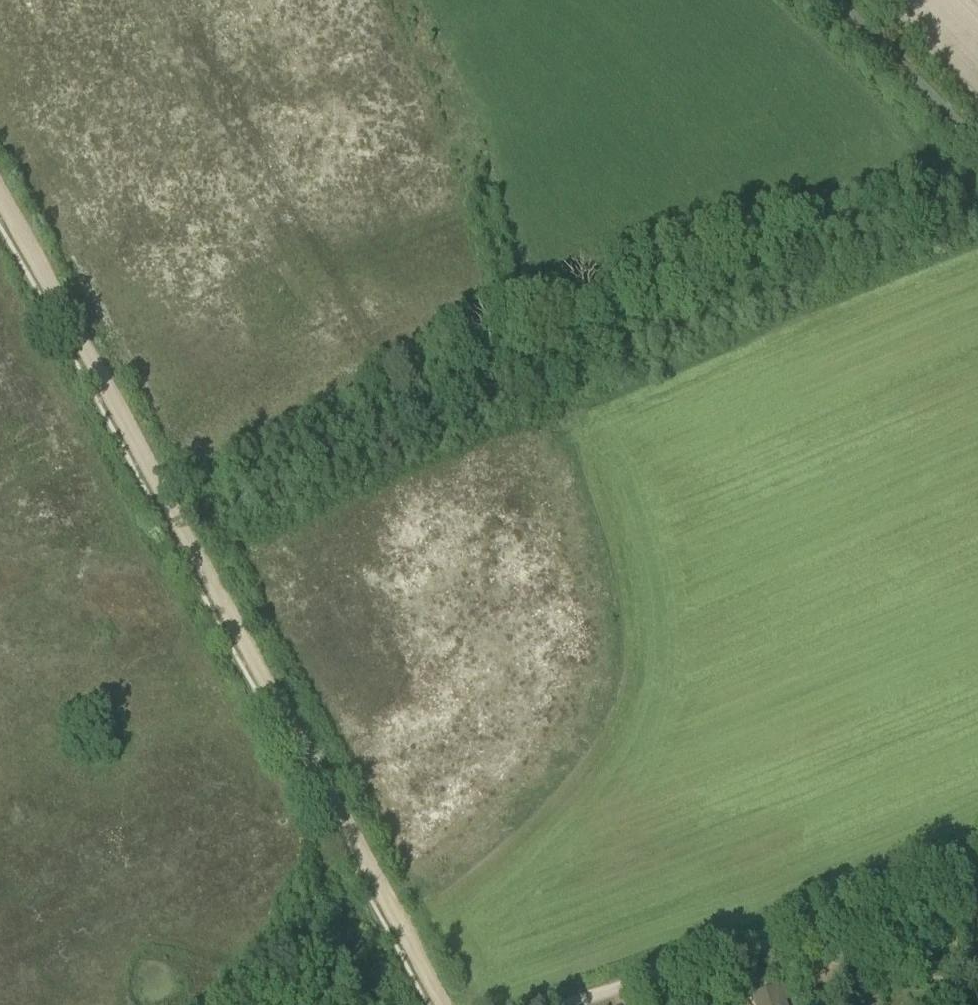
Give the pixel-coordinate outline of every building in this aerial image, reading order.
[(780,986),(751,996),(754,1004),(787,1004),(780,986)]
